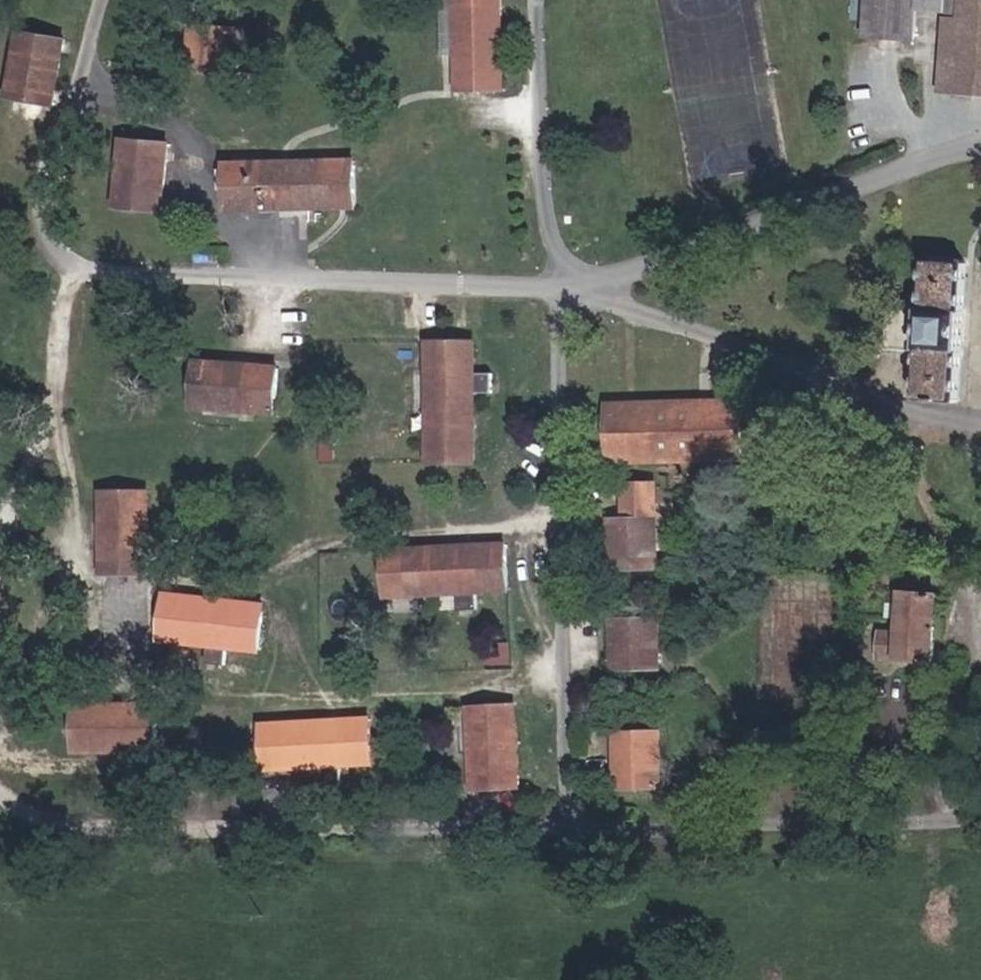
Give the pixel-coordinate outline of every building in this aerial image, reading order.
[(502,0),(450,0),(449,87),(501,88),(502,0)] [(917,0),(865,0),(862,36),(915,39),(917,0)] [(916,10),(944,12),(945,0),(917,0),(916,10)] [(937,90),(980,93),(980,0),(945,0),(937,90)] [(185,55),(237,56),(238,24),(186,23),(185,55)] [(52,104),(64,39),(20,31),(8,97),(52,104)] [(161,214),(171,133),(125,126),(114,207),(161,214)] [(353,212),(352,162),(225,165),(226,212),(353,212)] [(927,193),(920,312),(891,310),(888,351),(917,353),(914,401),(955,403),(967,243),(980,244),(980,197),(927,193)] [(472,372),(472,341),(423,341),(423,461),(472,460),(472,394),(489,393),(488,372),(472,372)] [(271,411),(273,365),(194,360),(190,407),(271,411)] [(736,458),(735,401),(607,403),(607,461),(736,458)] [(656,565),(654,483),(616,484),(617,517),(608,517),(610,567),(656,565)] [(147,574),(146,490),(99,490),(100,547),(107,547),(107,560),(100,561),(100,573),(147,574)] [(507,588),(505,541),(382,547),(384,594),(455,591),(456,609),(474,609),(473,590),(507,588)] [(253,648),(258,599),(163,589),(158,638),(206,643),(204,662),(223,664),(225,645),(253,648)] [(932,663),(936,597),(899,595),(896,632),(881,630),(880,660),(932,663)] [(657,673),(657,621),(612,621),(613,674),(657,673)] [(155,749),(154,703),(73,703),(73,749),(155,749)] [(517,786),(514,705),(468,707),(470,787),(517,786)] [(369,764),(367,716),(260,718),(262,766),(321,764),(321,784),(342,783),(342,764),(369,764)] [(659,790),(657,734),(617,735),(618,790),(659,790)]
